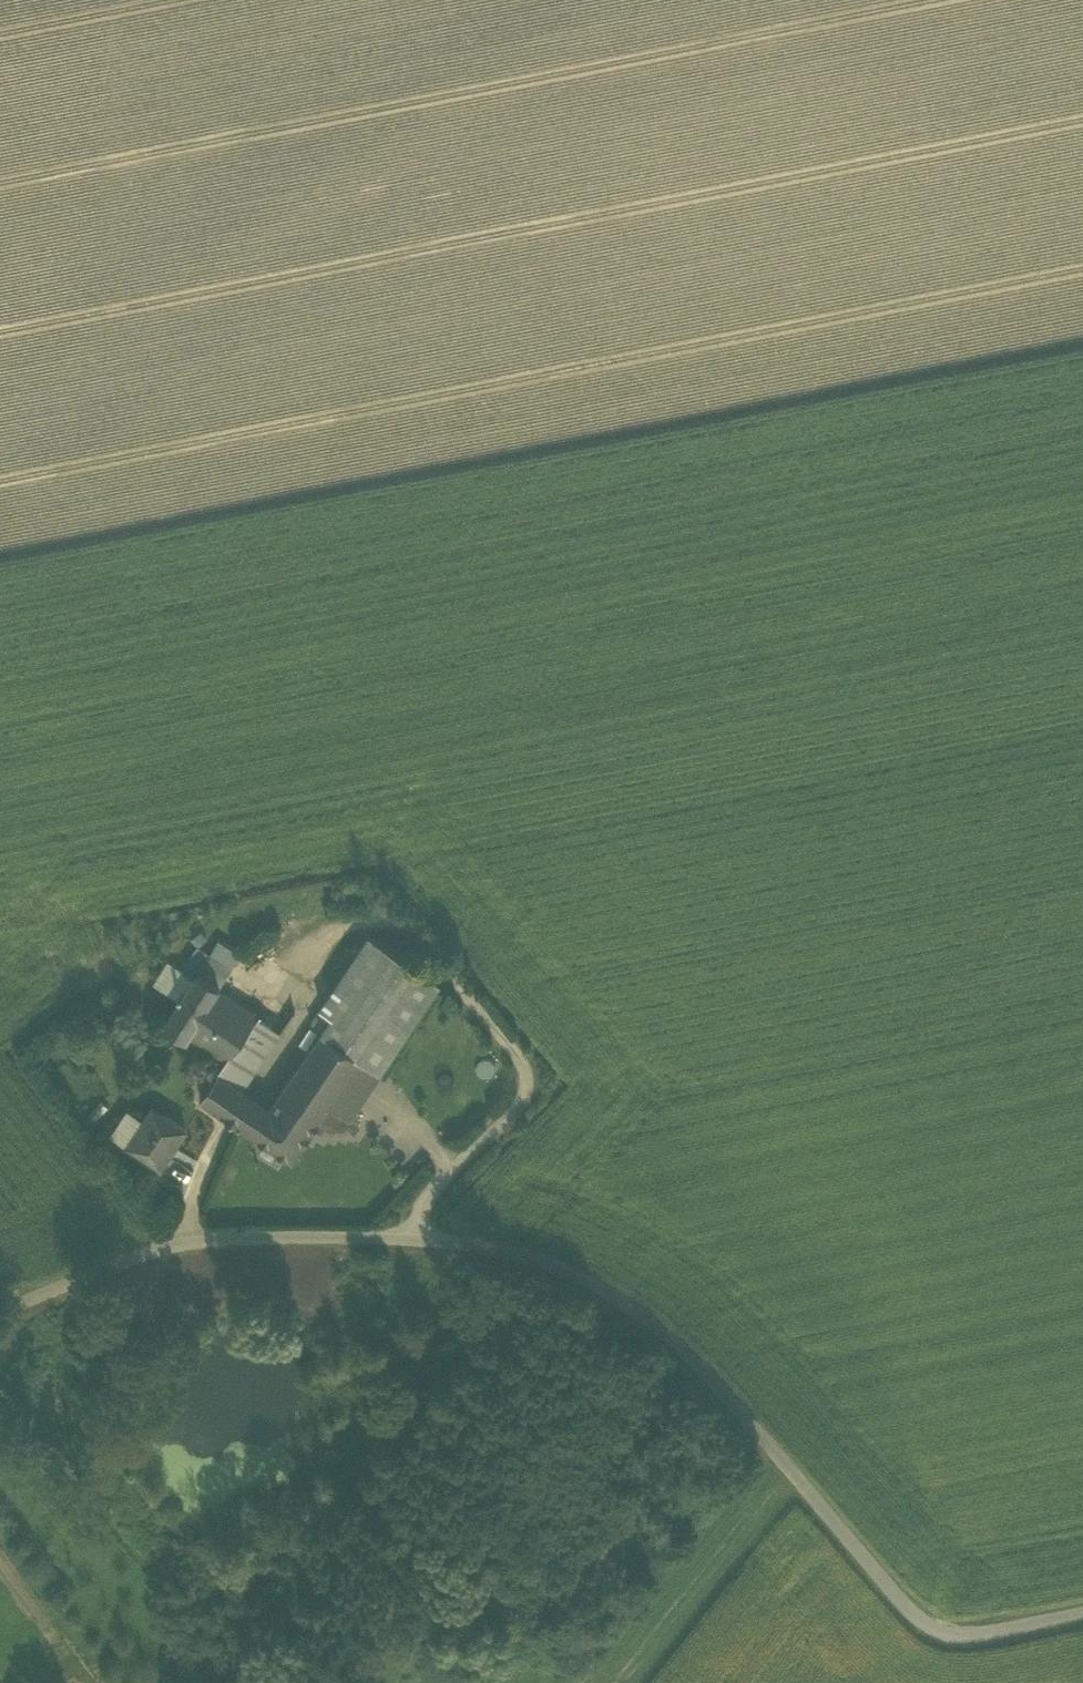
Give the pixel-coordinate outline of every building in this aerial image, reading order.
[(333,1015),(322,1032),(361,1058),(380,1071),(440,982),(370,934),(321,1007),(333,1015)] [(199,972),(220,985),(233,965),(212,952),(199,972)] [(187,1038),(191,1032),(217,990),(220,985),(199,972),(198,971),(184,993),(180,991),(179,994),(182,996),(165,1023),(187,1038)] [(226,996),(217,990),(191,1032),(228,1056),(255,1016),(226,997),(226,996)] [(200,1097),(225,1114),(243,1088),(281,1032),(255,1016),(228,1056),(200,1097)] [(290,1079),(330,1105),(361,1058),(322,1032),(290,1079)] [(380,1071),(361,1058),(330,1105),(348,1118),(380,1071)] [(254,1133),(293,1159),(330,1105),(290,1079),(271,1107),(254,1133)] [(271,1107),(243,1088),(225,1114),(238,1123),(254,1133),(271,1107)] [(128,1144),(162,1166),(186,1129),(153,1107),(128,1144)] [(142,1350),(149,1362),(162,1355),(156,1343),(142,1350)]
